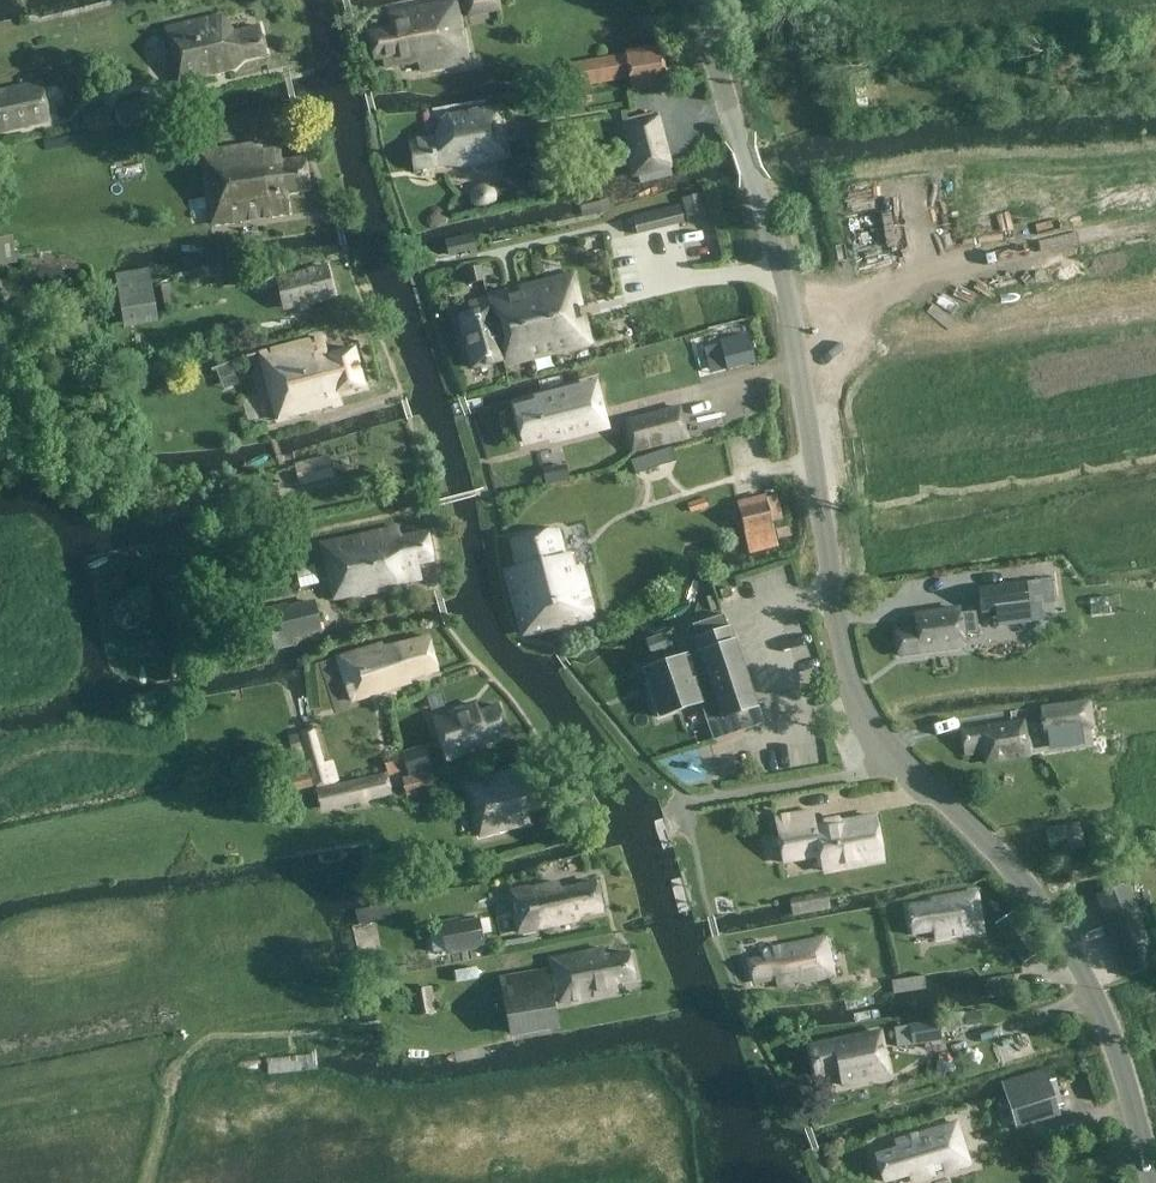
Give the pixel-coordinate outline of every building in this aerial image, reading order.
[(391,28),(368,32),(374,60),(381,58),(383,67),(416,60),(418,70),(466,61),(454,0),(388,13),(391,28)] [(467,13),(496,8),(494,0),(465,0),(467,13)] [(223,12),(166,24),(178,78),(234,66),(244,57),(266,53),(260,24),(235,30),(223,12)] [(665,86),(658,44),(623,50),(623,54),(563,64),(567,88),(627,77),(630,92),(665,86)] [(40,82),(0,91),(0,125),(47,114),(40,82)] [(154,92),(118,100),(123,120),(158,113),(154,92)] [(497,106),(449,115),(445,116),(440,120),(436,129),(433,136),(408,140),(413,167),(431,164),(442,164),(457,164),(468,164),(506,156),(497,106)] [(81,111),(84,129),(104,126),(101,108),(81,111)] [(629,177),(672,166),(659,114),(619,124),(627,156),(624,156),(629,177)] [(199,153),(210,224),(288,212),(285,192),(308,188),(303,157),(280,161),(278,147),(261,150),(260,144),(199,153)] [(108,178),(137,176),(136,159),(107,161),(108,178)] [(703,193),(681,198),(685,218),(708,213),(703,193)] [(678,205),(631,216),(635,233),(682,222),(678,205)] [(470,232),(442,240),(445,254),(466,248),(468,253),(475,251),(470,232)] [(468,284),(482,280),(478,265),(464,268),(468,284)] [(325,266),(294,273),(274,279),(281,307),(332,294),(325,266)] [(149,267),(115,273),(123,328),(157,322),(149,267)] [(253,271),(255,284),(273,281),(270,268),(253,271)] [(488,298),(487,298),(502,359),(504,365),(590,343),(573,273),(518,287),(520,292),(506,295),(505,290),(487,295),(488,298)] [(459,314),(473,367),(502,359),(487,298),(476,301),(478,309),(459,314)] [(743,330),(705,340),(713,366),(751,356),(743,330)] [(321,337),(258,353),(274,418),(338,402),(335,393),(361,386),(352,348),(326,354),(321,337)] [(540,398),(541,402),(513,410),(521,443),(550,436),(551,440),(604,427),(593,384),(540,398)] [(631,450),(685,437),(678,406),(624,420),(631,450)] [(625,459),(628,480),(661,474),(658,453),(625,459)] [(327,456),(294,465),(299,482),(331,474),(327,456)] [(685,503),(688,512),(708,505),(705,496),(685,503)] [(736,502),(746,544),(774,538),(765,496),(736,502)] [(416,563),(432,560),(426,530),(399,536),(397,526),(320,541),(332,600),(396,587),(395,582),(419,577),(416,563)] [(567,553),(563,554),(556,528),(512,539),(519,567),(506,570),(523,633),(591,616),(578,566),(571,568),(567,553)] [(765,571),(753,576),(761,594),(772,590),(765,571)] [(1039,579),(976,588),(979,613),(1043,603),(1039,579)] [(718,590),(721,599),(731,595),(728,587),(718,590)] [(314,599),(287,605),(286,602),(263,607),(273,650),(293,645),(292,638),(321,631),(314,599)] [(895,630),(898,654),(963,645),(962,636),(978,634),(975,612),(959,614),(958,607),(914,613),(916,627),(895,630)] [(708,678),(693,682),(699,702),(700,701),(712,738),(761,722),(755,704),(756,704),(730,628),(725,614),(691,625),(695,639),(699,651),(708,678)] [(662,634),(645,640),(649,653),(658,650),(666,647),(662,634)] [(350,699),(354,698),(385,687),(393,686),(408,681),(407,677),(435,668),(425,636),(397,645),(380,646),(378,642),(336,657),(350,699)] [(657,716),(699,702),(693,682),(708,678),(699,651),(687,655),(686,653),(641,668),(657,716)] [(1042,731),(1089,725),(1085,700),(1039,707),(1042,731)] [(430,717),(446,764),(491,748),(489,744),(508,738),(497,703),(476,710),(474,703),(430,717)] [(1023,720),(960,730),(964,753),(983,750),(985,761),(1028,754),(1023,720)] [(320,787),(338,782),(332,759),(323,761),(315,731),(313,726),(302,729),(306,742),(312,761),(320,787)] [(306,760),(306,762),(312,761),(306,742),(302,729),(298,730),(299,734),(287,737),(290,747),(295,763),(306,760)] [(398,749),(405,769),(424,763),(417,742),(398,749)] [(390,796),(386,779),(385,776),(401,772),(398,757),(381,761),(383,773),(336,784),(314,790),(320,813),(341,808),(390,796)] [(312,761),(306,762),(307,764),(280,772),(286,795),(314,787),(315,788),(320,787),(312,761)] [(524,810),(552,804),(542,762),(514,769),(514,770),(465,782),(478,834),(527,822),(524,810)] [(403,773),(406,791),(435,787),(432,770),(403,773)] [(811,809),(773,817),(782,862),(819,855),(822,870),(883,859),(874,815),(814,826),(811,809)] [(1049,852),(1082,846),(1077,822),(1045,828),(1049,852)] [(1092,860),(1067,865),(1069,880),(1095,875),(1092,860)] [(572,914),(600,908),(594,880),(555,889),(554,884),(517,892),(525,931),(574,921),(572,914)] [(1095,895),(1100,908),(1132,896),(1126,882),(1095,895)] [(791,917),(830,909),(826,889),(787,897),(791,917)] [(982,930),(976,890),(930,897),(930,901),(906,905),(910,934),(932,931),(933,938),(982,930)] [(1100,908),(1105,922),(1137,910),(1132,896),(1100,908)] [(1105,922),(1110,936),(1142,923),(1137,910),(1105,922)] [(460,921),(459,916),(439,920),(445,954),(485,947),(479,917),(460,921)] [(1110,936),(1116,949),(1147,937),(1142,923),(1110,936)] [(775,978),(777,986),(833,975),(825,937),(762,950),(764,958),(750,961),(754,982),(775,978)] [(1116,949),(1121,963),(1153,951),(1147,937),(1116,949)] [(550,958),(559,1001),(615,990),(613,982),(633,978),(628,952),(603,956),(601,948),(550,958)] [(1121,963),(1126,976),(1155,965),(1155,960),(1153,951),(1121,963)] [(549,970),(500,978),(507,1026),(510,1038),(559,1030),(549,970)] [(434,1011),(433,1003),(430,985),(410,989),(415,1015),(434,1011)] [(909,1025),(911,1044),(940,1040),(937,1021),(909,1025)] [(808,1046),(814,1075),(838,1070),(841,1084),(888,1075),(879,1031),(808,1046)] [(1018,1032),(978,1044),(985,1067),(1025,1055),(1018,1032)] [(316,1052),(265,1056),(266,1072),(317,1067),(316,1052)] [(1000,1081),(1003,1090),(1015,1131),(1060,1117),(1044,1067),(1000,1081)] [(955,1121),(894,1140),(896,1147),(874,1154),(882,1180),(891,1178),(893,1182),(911,1182),(912,1182),(911,1180),(968,1162),(955,1121)]
